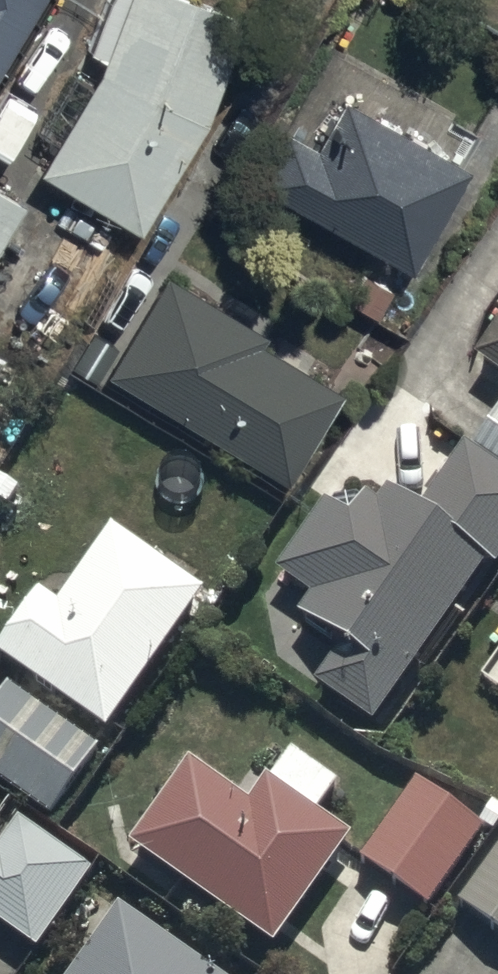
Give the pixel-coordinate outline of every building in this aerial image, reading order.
[(27,0),(0,0),(0,47),(27,0)] [(135,227),(201,116),(236,5),(221,0),(117,0),(98,60),(34,168),(135,227)] [(284,135),(253,189),(406,277),(466,172),(338,99),(309,150),(284,135)] [(13,199),(0,191),(0,222),(13,199)] [(161,277),(101,377),(283,486),(337,396),(256,348),(262,337),(161,277)] [(497,377),(497,317),(470,358),(486,369),(497,377)] [(497,464),(497,413),(474,447),(497,464)] [(418,508),(386,486),(360,524),(321,497),(270,571),(309,598),(297,615),(340,644),(313,682),(373,723),(485,561),(497,570),(497,464),(474,447),(465,441),(418,508)] [(105,732),(203,588),(109,525),(58,599),(37,586),(0,641),(0,660),(11,668),(105,732)] [(49,818),(97,747),(5,685),(0,693),(0,784),(49,818)] [(188,892),(276,951),(352,839),(264,780),(249,802),(187,760),(126,849),(188,892)] [(362,865),(424,907),(479,827),(417,784),(362,865)] [(0,832),(0,928),(39,954),(96,869),(13,813),(0,832)] [(497,938),(497,848),(456,909),(497,938)] [(68,973),(211,973),(113,908),(68,973)]
